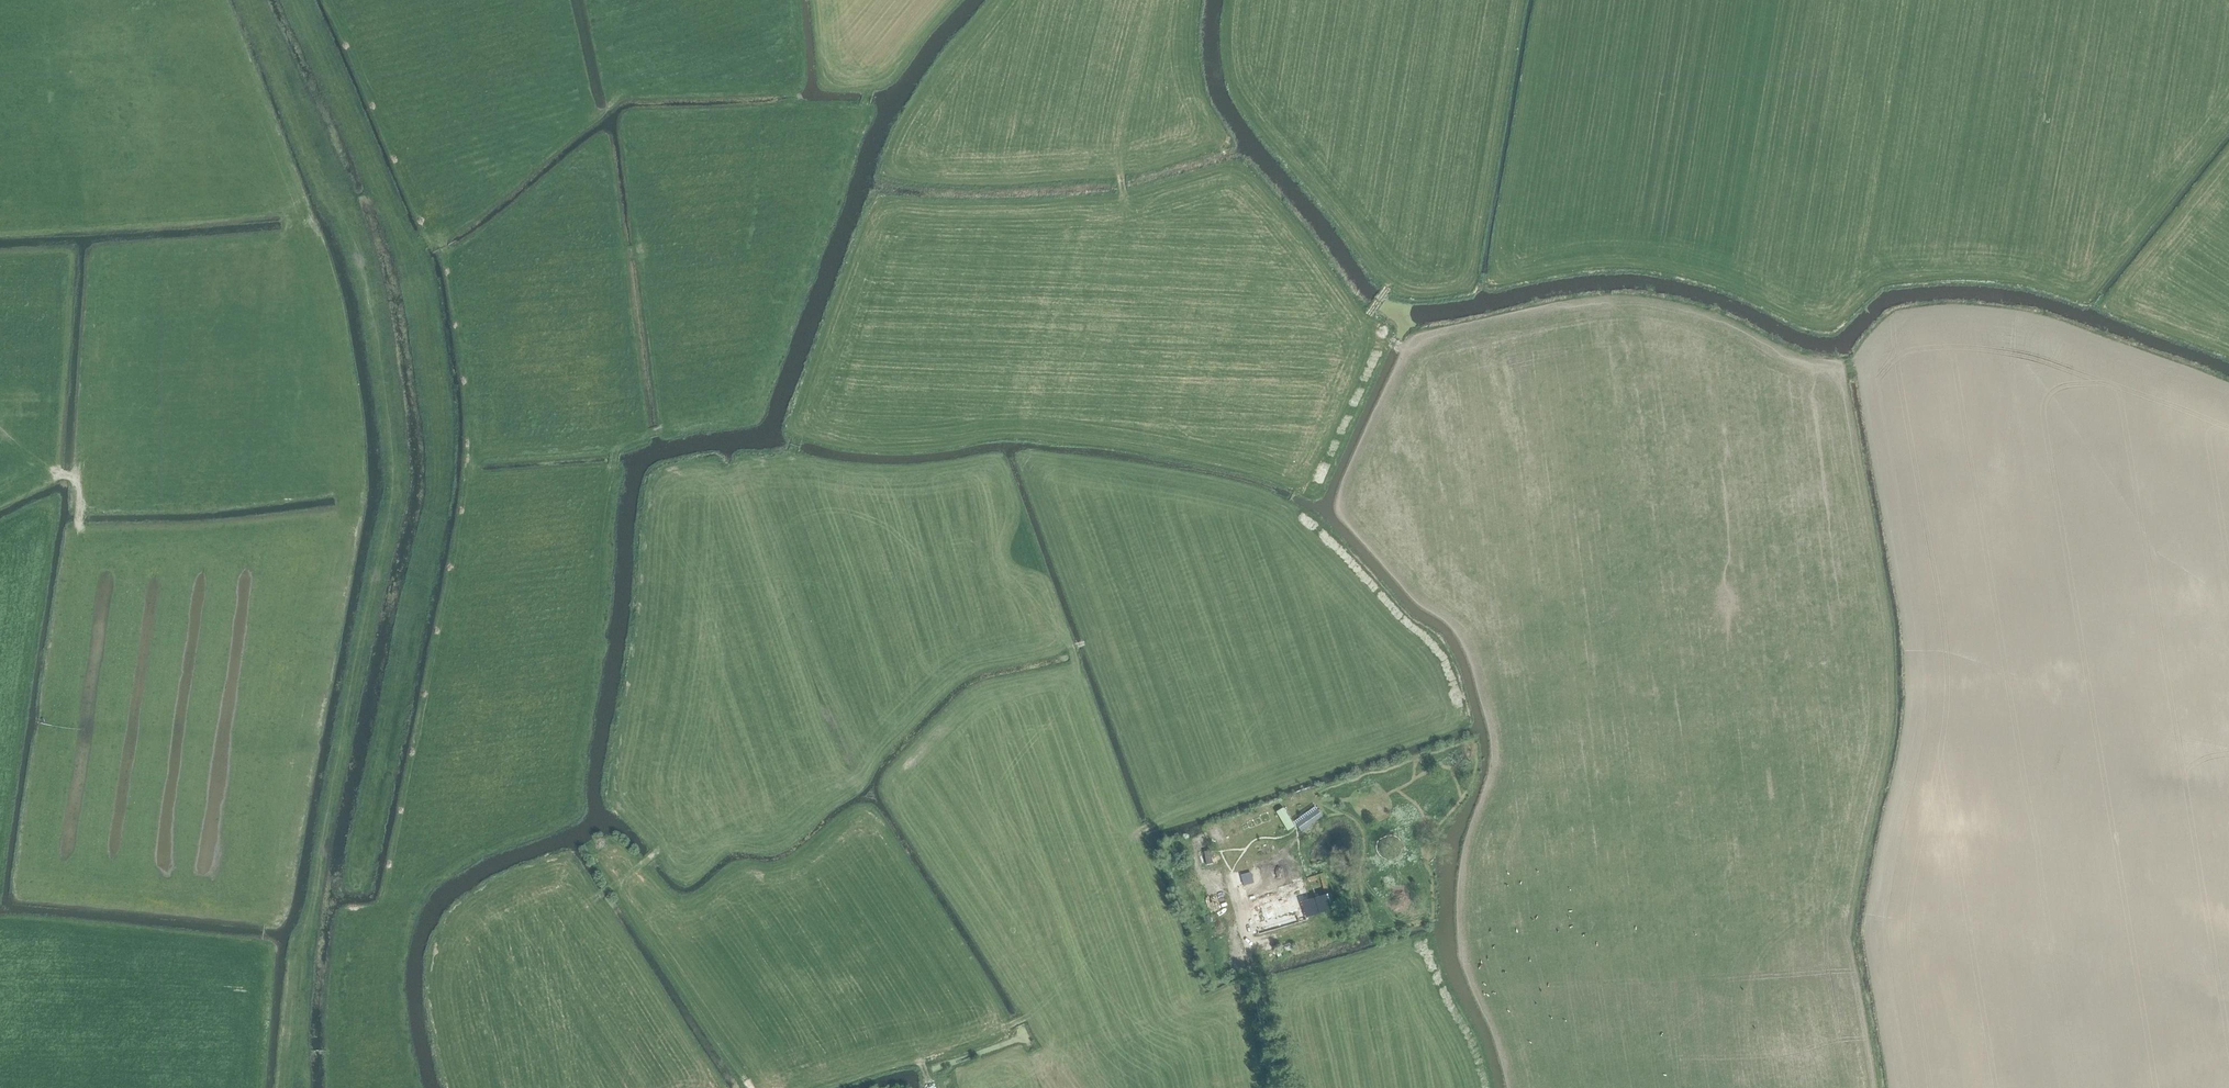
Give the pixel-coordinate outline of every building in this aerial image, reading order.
[(1297,824),(1302,831),(1321,814),(1316,808),(1297,824)] [(1242,870),(1248,895),(1277,888),(1270,862),(1242,870)] [(1309,877),(1313,888),(1319,886),(1321,891),(1330,889),(1325,872),(1309,877)] [(1305,880),(1250,894),(1259,930),(1335,910),(1331,893),(1310,898),(1305,880)]
